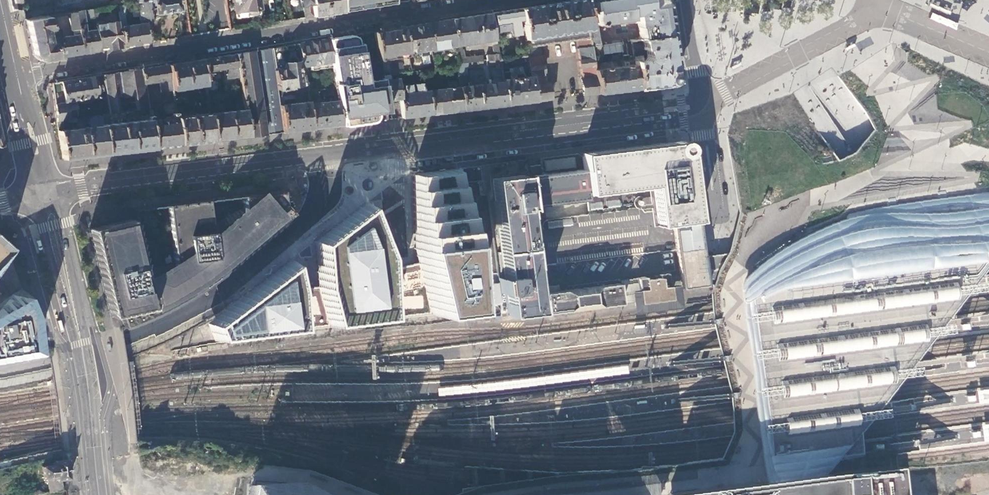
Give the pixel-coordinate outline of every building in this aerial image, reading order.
[(147,8),(146,0),(144,0),(136,1),(139,20),(142,22),(144,24),(145,29),(150,28),(148,15),(147,8)] [(177,0),(151,0),(152,7),(153,14),(179,10),(177,0)] [(235,18),(246,16),(246,17),(260,15),(258,0),(233,0),(235,18)] [(299,6),(302,6),(304,18),(313,17),(310,0),(298,0),(299,6)] [(340,0),(310,0),(313,17),(342,12),(340,0)] [(354,0),(340,0),(342,12),(356,10),(354,0)] [(356,10),(370,7),(369,0),(354,0),(356,10)] [(583,0),(574,0),(518,9),(520,21),(521,26),(521,27),(522,32),(526,56),(533,101),(548,100),(546,84),(544,84),(543,73),(543,72),(542,65),(542,66),(539,47),(537,47),(537,46),(558,42),(576,39),(577,48),(577,49),(579,61),(578,61),(579,68),(580,68),(581,79),(580,79),(582,95),(597,93),(593,70),(594,70),(593,64),(592,56),(590,46),(598,45),(592,10),(585,11),(583,0)] [(669,34),(667,26),(665,11),(663,0),(583,0),(585,11),(592,10),(598,45),(601,45),(614,43),(611,24),(600,26),(600,23),(624,19),(625,22),(615,23),(619,42),(631,40),(641,38),(669,34)] [(119,21),(123,47),(147,43),(145,29),(144,24),(142,22),(126,25),(124,12),(126,12),(125,3),(122,3),(116,4),(119,21)] [(93,18),(92,8),(82,10),(83,20),(93,18)] [(520,21),(518,9),(491,13),(494,34),(508,32),(509,36),(519,34),(522,34),(522,32),(521,27),(521,26),(516,27),(516,22),(520,21)] [(83,20),(82,10),(75,11),(82,54),(98,51),(98,47),(95,30),(85,31),(83,20)] [(82,54),(75,11),(67,12),(70,30),(72,30),(72,36),(59,38),(58,28),(50,29),(56,58),(82,54)] [(219,31),(229,30),(227,13),(217,15),(219,31)] [(56,23),(54,14),(47,16),(49,24),(56,23)] [(492,39),(488,14),(450,20),(454,46),(457,63),(481,61),(481,55),(462,57),(461,50),(459,50),(459,45),(492,39)] [(49,24),(47,16),(27,18),(24,18),(28,36),(31,54),(34,58),(37,60),(41,60),(56,58),(50,29),(49,24)] [(179,38),(189,36),(187,20),(177,22),(179,38)] [(447,47),(454,46),(450,20),(425,24),(429,48),(429,51),(447,48),(447,47)] [(123,47),(119,21),(94,25),(95,30),(98,47),(107,46),(108,50),(123,47)] [(429,48),(425,24),(401,27),(404,48),(411,47),(411,51),(429,48)] [(408,73),(404,48),(401,27),(373,32),(380,76),(386,75),(396,74),(396,75),(408,73)] [(672,55),(669,34),(641,38),(642,49),(632,51),(633,56),(641,56),(640,52),(645,52),(645,58),(644,58),(644,59),(643,59),(642,60),(642,61),(643,63),(641,63),(641,61),(634,61),(634,64),(637,88),(659,86),(669,84),(671,84),(672,83),(673,82),(674,81),(675,80),(675,78),(675,76),(672,55)] [(356,43),(355,35),(327,39),(331,67),(336,101),(339,126),(366,122),(368,121),(370,120),(372,118),(373,116),(373,113),(376,113),(384,112),(383,101),(380,78),(371,79),(364,80),(359,43),(356,43)] [(642,49),(641,38),(631,40),(632,51),(642,49)] [(310,70),(331,67),(327,39),(297,44),(301,67),(310,66),(310,70)] [(485,60),(498,59),(496,44),(490,45),(491,54),(484,55),(485,60)] [(603,54),(601,45),(598,45),(590,46),(592,56),(603,54)] [(280,47),(271,48),(274,70),(283,69),(282,64),(280,47)] [(274,70),(271,48),(234,54),(237,74),(240,94),(246,137),(282,132),(278,105),(276,90),(274,70)] [(415,64),(429,62),(428,52),(414,54),(415,64)] [(237,74),(234,54),(200,60),(202,72),(215,70),(215,71),(231,68),(232,74),(237,74)] [(505,105),(533,101),(526,56),(498,59),(500,69),(521,67),(524,77),(502,80),(502,81),(505,105)] [(500,69),(498,59),(485,60),(485,65),(494,64),(494,66),(488,67),(489,78),(501,76),(500,69)] [(204,85),(202,72),(200,60),(167,65),(171,90),(204,85)] [(478,108),(475,84),(484,83),(483,80),(482,68),(467,69),(469,82),(466,82),(466,85),(464,86),(462,74),(461,74),(460,68),(482,65),(481,61),(457,63),(457,65),(455,66),(456,75),(455,76),(455,80),(456,87),(457,87),(460,111),(478,108)] [(293,86),(299,85),(296,63),(282,64),(283,69),(274,70),(276,90),(291,88),(290,86),(293,86)] [(597,93),(637,88),(634,64),(612,67),(597,69),(596,64),(593,64),(594,70),(593,70),(597,93)] [(171,90),(167,65),(139,69),(141,83),(157,81),(158,93),(161,93),(161,91),(171,90)] [(145,107),(141,83),(139,69),(107,75),(101,76),(107,113),(110,113),(125,110),(145,107)] [(398,94),(396,79),(387,80),(386,75),(380,76),(380,78),(383,101),(398,99),(398,94)] [(100,114),(94,77),(51,84),(53,103),(63,102),(63,103),(74,102),(77,118),(100,114)] [(484,83),(475,84),(478,108),(505,105),(502,81),(495,82),(495,79),(483,80),(484,83)] [(456,87),(455,80),(438,82),(439,89),(426,91),(429,114),(460,111),(457,87),(456,87)] [(398,99),(398,102),(400,118),(429,114),(426,91),(421,91),(420,83),(412,84),(413,92),(410,93),(409,85),(401,86),(402,94),(398,94),(398,99)] [(282,132),(309,129),(305,99),(304,88),(304,85),(299,85),(293,86),(295,103),(278,105),(282,132)] [(305,99),(310,98),(315,97),(314,86),(304,88),(305,99)] [(211,141),(246,137),(240,94),(233,95),(234,110),(212,113),(211,106),(207,106),(208,114),(211,141)] [(309,129),(339,126),(336,101),(310,104),(310,98),(305,99),(309,129)] [(63,103),(63,102),(53,103),(54,109),(56,121),(61,120),(77,118),(74,102),(63,103)] [(398,102),(387,104),(388,111),(387,111),(388,119),(400,118),(398,102)] [(174,111),(173,104),(173,103),(162,104),(163,113),(170,112),(170,116),(167,117),(166,119),(158,120),(158,118),(152,119),(150,106),(145,107),(146,114),(147,119),(152,148),(179,145),(174,111)] [(146,114),(145,107),(125,110),(125,115),(126,117),(146,114)] [(179,145),(211,141),(208,114),(178,117),(177,111),(174,111),(179,145)] [(105,154),(101,125),(98,125),(97,122),(95,123),(94,118),(88,119),(89,126),(63,130),(61,120),(56,121),(62,159),(105,154)] [(152,148),(147,119),(101,125),(105,154),(152,148)] [(697,220),(690,153),(689,148),(688,146),(687,144),(685,143),(682,142),(679,142),(582,153),(584,168),(587,196),(653,186),(657,226),(672,224),(697,220)] [(491,179),(499,251),(497,252),(500,277),(507,312),(507,315),(537,311),(535,299),(535,294),(534,289),(529,248),(525,209),(528,208),(528,207),(588,200),(587,196),(584,168),(536,175),(528,176),(525,176),(525,174),(491,179)] [(417,248),(433,311),(480,307),(479,249),(454,170),(416,175),(417,248)] [(919,196),(896,201),(885,204),(885,201),(876,202),(865,204),(859,205),(857,212),(807,231),(802,235),(787,243),(775,250),(767,255),(763,258),(759,261),(754,265),(749,269),(745,274),(743,278),(741,282),(741,291),(741,295),(742,307),(746,334),(749,356),(752,368),(753,378),(753,386),(755,400),(757,415),(759,430),(762,442),(767,461),(768,463),(769,465),(771,471),(773,475),(774,477),(778,487),(776,488),(777,490),(779,494),(806,494),(823,472),(837,454),(859,451),(858,447),(857,441),(856,435),(856,430),(859,426),(874,407),(875,405),(877,402),(881,397),(889,387),(901,370),(904,366),(906,364),(908,362),(912,357),(921,345),(936,325),(939,322),(941,319),(946,312),(954,302),(969,282),(971,280),(973,277),(977,272),(981,266),(987,259),(988,258),(988,187),(919,196)] [(108,318),(117,316),(122,330),(154,316),(179,303),(200,289),(214,279),(223,273),(291,214),(283,204),(281,191),(240,196),(242,211),(210,233),(206,200),(165,205),(172,268),(143,283),(128,221),(107,226),(88,230),(108,318)] [(319,282),(329,324),(392,315),(390,259),(368,203),(317,243),(319,282)] [(705,284),(702,256),(699,238),(698,226),(697,220),(672,224),(676,250),(681,287),(705,284)] [(37,351),(33,314),(22,288),(8,248),(0,241),(0,357),(37,351)] [(537,247),(529,248),(534,289),(542,288),(539,266),(537,247)] [(208,323),(216,342),(302,330),(303,302),(293,259),(208,323)] [(623,302),(631,301),(639,300),(639,301),(670,297),(668,283),(667,273),(658,274),(659,277),(645,279),(644,276),(620,279),(623,302)] [(543,292),(543,294),(544,298),(546,313),(621,302),(618,282),(543,292)] [(639,300),(631,301),(632,313),(649,311),(652,313),(655,313),(658,313),(661,311),(663,309),(680,307),(678,282),(668,283),(670,297),(639,301),(639,300)] [(66,458),(65,458),(54,459),(55,463),(42,465),(43,477),(57,475),(57,479),(64,478),(69,477),(68,468),(66,458)] [(665,492),(665,494),(894,494),(889,464),(823,472),(774,477),(761,479),(752,480),(665,492)] [(249,484),(246,488),(245,494),(325,494),(298,482),(249,484)]
